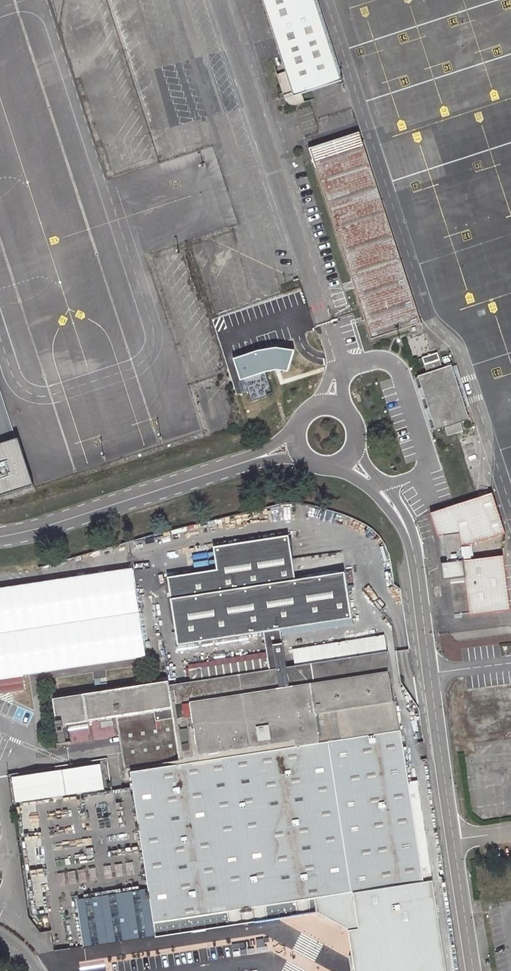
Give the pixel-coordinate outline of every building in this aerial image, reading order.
[(294,97),(310,92),(343,81),(316,0),(262,0),(294,97)] [(365,320),(371,339),(404,329),(421,323),(360,133),(310,150),(365,320)] [(257,350),(233,359),(240,380),(245,379),(251,401),(268,396),(266,391),(271,389),(265,370),(276,369),(288,371),(294,349),(276,347),(257,350)] [(467,421),(450,368),(443,370),(437,354),(422,359),(428,375),(421,377),(437,431),(445,428),(448,436),(456,433),(462,431),(460,423),(467,421)] [(0,446),(0,497),(36,486),(21,439),(17,440),(0,446)] [(454,506),(448,488),(438,491),(444,509),(454,506)] [(444,509),(451,532),(439,536),(445,579),(450,578),(455,614),(470,613),(471,615),(510,610),(510,608),(504,556),(474,560),(472,545),(506,534),(494,494),(477,499),(454,506),(444,509)] [(432,513),(439,536),(451,532),(444,509),(432,513)] [(432,880),(424,881),(399,724),(388,655),(282,669),(276,630),(350,619),(343,574),(294,582),(288,540),(213,552),(217,574),(167,581),(177,645),(260,633),(263,652),(182,664),(185,684),(170,686),(169,681),(50,699),(54,726),(117,717),(126,780),(132,779),(133,787),(147,889),(154,936),(313,910),(324,915),(335,922),(342,926),(349,930),(354,970),(446,970),(432,880)] [(0,590),(0,678),(23,675),(145,657),(132,570),(0,590)] [(0,678),(0,692),(25,689),(23,675),(0,678)] [(99,765),(10,779),(15,804),(103,791),(99,765)] [(39,876),(28,802),(15,804),(26,878),(39,876)] [(82,946),(154,936),(147,889),(75,900),(82,946)]
